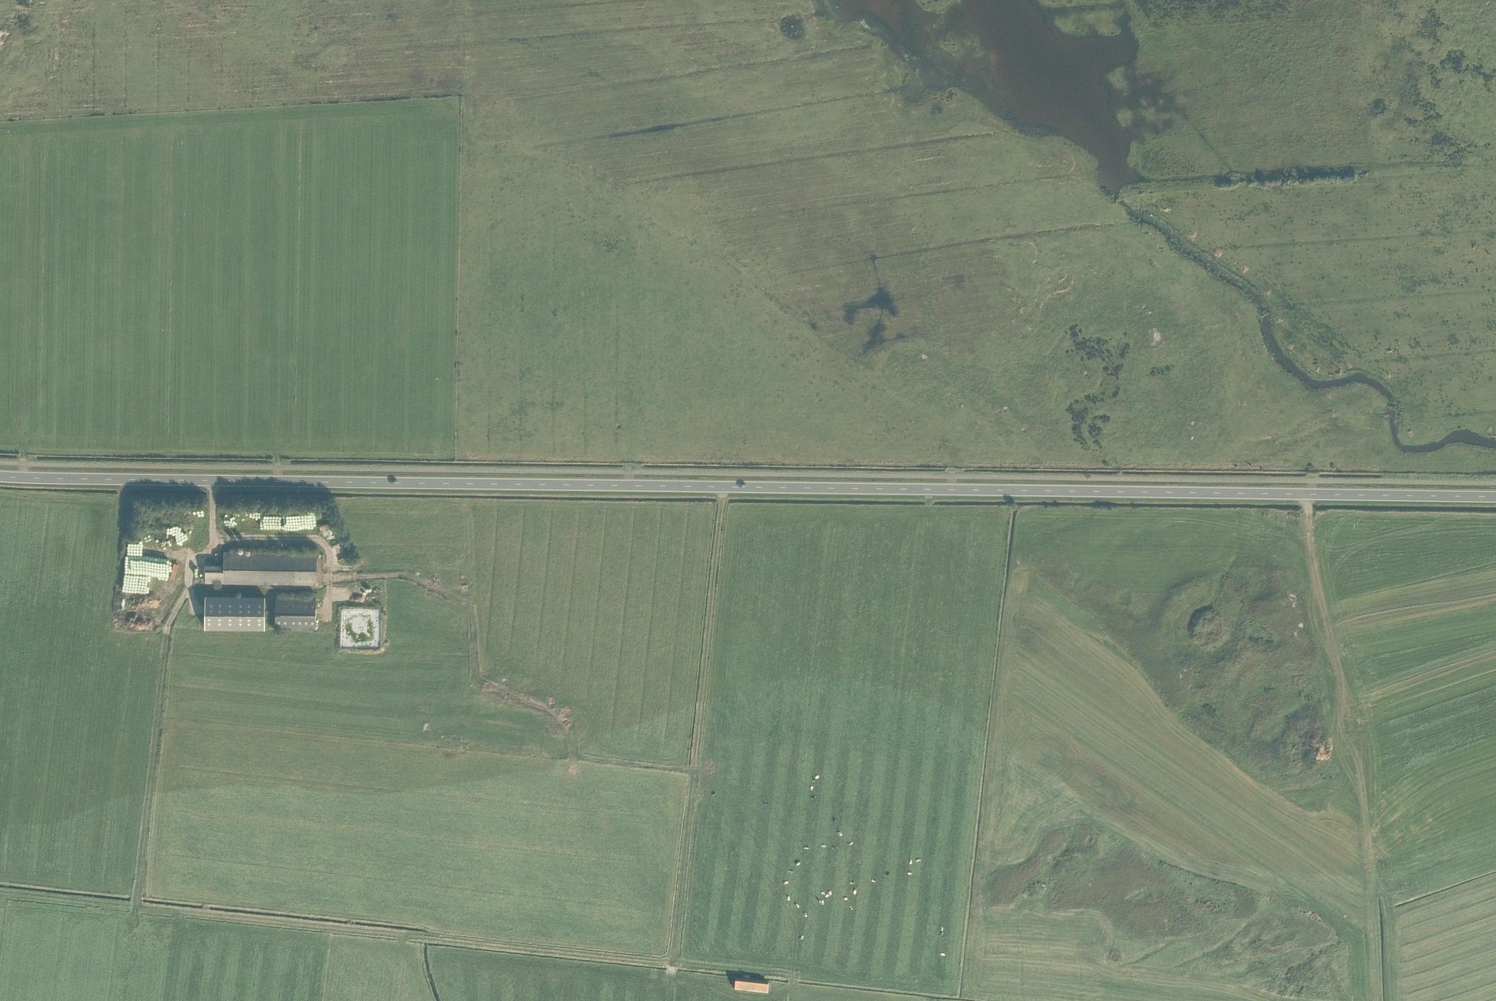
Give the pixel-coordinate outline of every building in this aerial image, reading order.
[(318,583),(319,552),(224,551),(224,564),(206,564),(205,582),(318,583)] [(266,627),(266,597),(205,596),(205,627),(266,627)] [(317,627),(317,598),(277,597),(277,627),(317,627)] [(768,994),(769,984),(736,980),(735,991),(768,994)]
